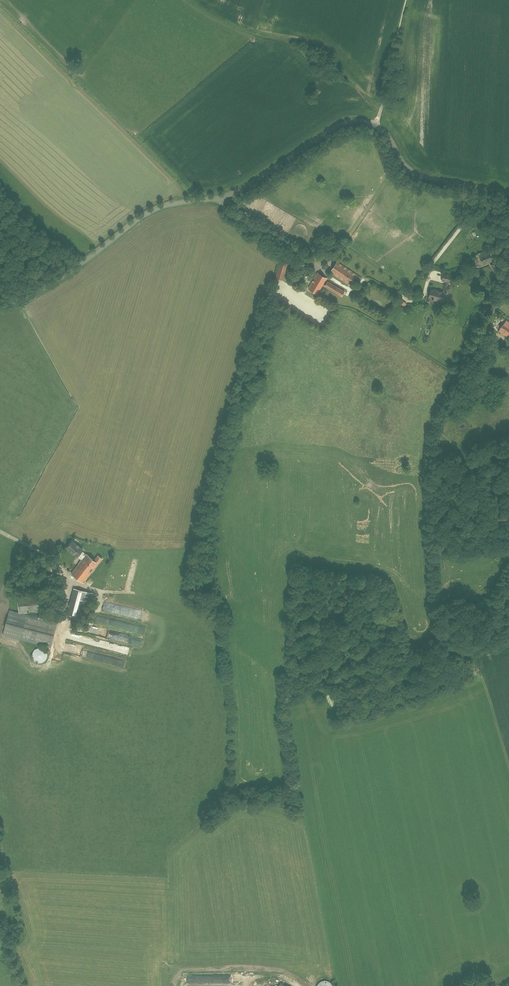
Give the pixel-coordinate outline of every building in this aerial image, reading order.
[(464,232),(468,240),(478,236),(474,227),(464,232)] [(483,265),(492,261),(488,251),(479,255),(483,265)] [(280,262),(276,278),(282,280),(287,264),(280,262)] [(330,272),(349,284),(353,278),(359,281),(361,278),(337,262),(330,272)] [(496,262),(491,265),(494,273),(493,273),(494,277),(503,273),(502,269),(500,270),(496,262)] [(318,273),(308,288),(317,294),(324,281),(325,281),(327,279),(318,273)] [(428,297),(427,302),(431,303),(432,298),(446,302),(450,288),(447,287),(451,274),(444,273),(442,280),(446,281),(443,292),(431,289),(428,297)] [(325,286),(341,296),(344,291),(328,281),(325,286)] [(407,303),(401,299),(398,305),(403,309),(407,303)] [(500,329),(498,331),(507,336),(508,333),(508,322),(506,320),(505,322),(504,322),(503,324),(502,324),(499,328),(500,329)] [(66,548),(77,556),(78,556),(82,559),(71,573),(83,582),(102,559),(98,555),(94,560),(82,550),(83,549),(72,540),(66,548)] [(74,588),(67,614),(80,618),(87,592),(74,588)] [(17,596),(18,601),(19,612),(23,613),(40,611),(39,599),(38,594),(17,596)] [(27,615),(9,610),(3,634),(20,639),(50,647),(63,601),(55,599),(51,616),(51,617),(50,621),(27,615)] [(47,657),(47,656),(47,654),(47,652),(45,650),(44,649),(43,648),(41,648),(40,647),(38,648),(37,648),(35,649),(34,650),(33,651),(33,652),(32,654),(32,656),(33,658),(33,659),(34,660),(36,662),(37,662),(39,663),(41,663),(42,662),(44,662),(45,661),(46,660),(46,659),(47,657)]
